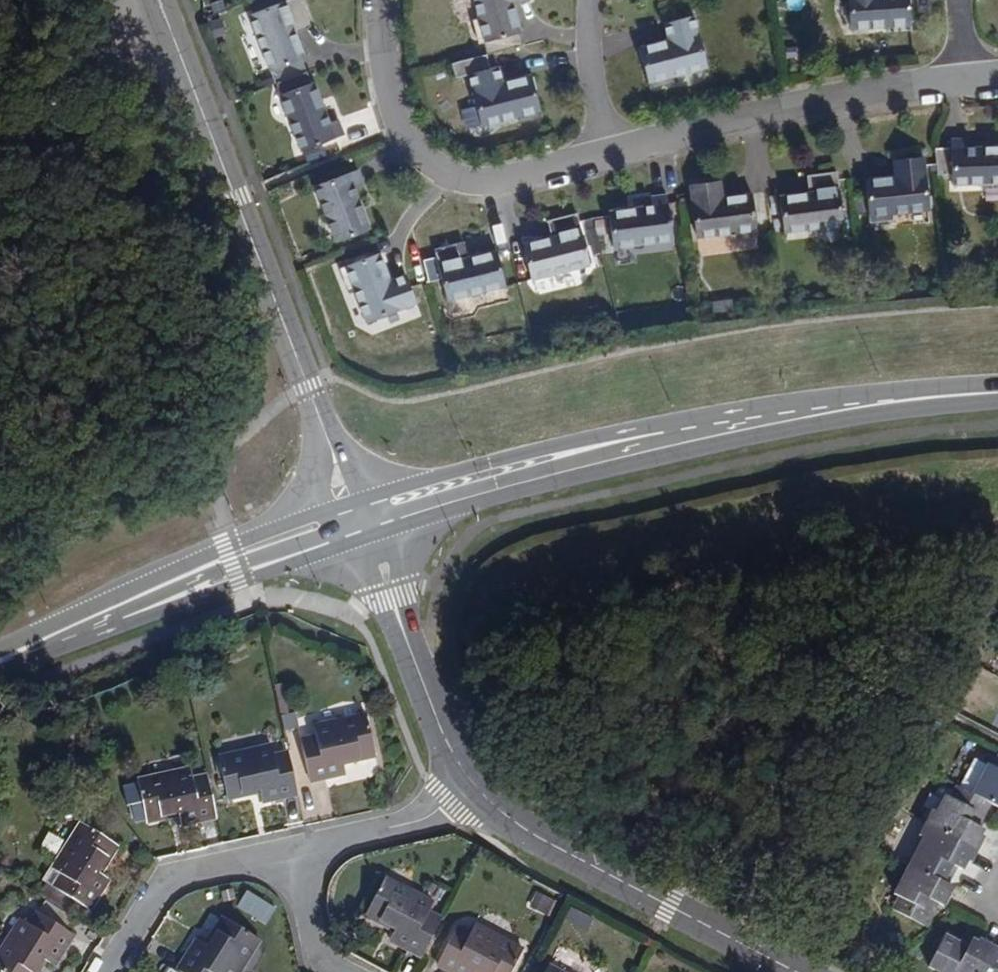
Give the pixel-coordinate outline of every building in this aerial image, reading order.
[(300,0),(298,0),(251,19),(278,86),(308,75),(303,61),(305,60),(295,35),(311,28),(300,0)] [(483,59),(488,57),(520,48),(509,7),(526,2),(525,0),(469,0),(475,22),(469,24),(475,48),(480,47),(483,59)] [(851,35),(888,31),(888,37),(911,36),(908,0),(849,0),(851,35)] [(672,86),(670,79),(704,70),(691,19),(663,26),(667,43),(637,51),(649,92),(672,86)] [(488,57),(483,59),(462,64),(479,127),(514,118),(516,125),(539,118),(529,80),(500,88),(494,70),(492,70),(488,57)] [(331,125),(315,85),(283,98),(304,153),(346,138),(340,122),(331,125)] [(954,194),(997,190),(997,146),(965,149),(964,139),(949,140),(950,150),(933,151),(936,182),(952,180),(954,194)] [(865,225),(889,223),(888,217),(923,214),(919,162),(891,164),(893,182),(862,185),(865,225)] [(339,246),(373,233),(358,193),(365,190),(359,174),(318,190),(339,246)] [(836,174),(807,177),(809,195),(780,198),(783,234),(842,227),(836,174)] [(689,189),(696,241),(729,236),(730,242),(754,238),(749,198),(719,201),(716,186),(689,189)] [(651,205),(607,212),(612,248),(671,238),(665,193),(650,196),(651,205)] [(524,248),(532,282),(590,268),(576,215),(548,222),(553,241),(524,248)] [(507,289),(498,253),(468,261),(464,243),(435,251),(449,302),(507,289)] [(417,302),(407,277),(392,283),(381,255),(341,271),(349,292),(356,290),(367,319),(417,302)] [(367,716),(314,729),(316,739),(302,741),(311,782),(347,775),(345,764),(376,757),(367,716)] [(272,748),(219,759),(229,800),(260,793),(262,803),(298,795),(290,754),(274,758),(272,748)] [(952,786),(983,801),(997,808),(997,751),(993,749),(986,762),(981,761),(980,763),(966,757),(952,786)] [(193,780),(190,770),(137,783),(148,823),(178,815),(181,827),(218,818),(208,777),(193,780)] [(983,801),(952,786),(951,785),(946,796),(942,795),(927,827),(970,847),(981,826),(973,823),(983,801)] [(90,911),(109,881),(101,876),(118,847),(82,826),(46,884),(54,889),(48,899),(78,918),(85,908),(90,911)] [(970,847),(927,827),(907,866),(941,883),(951,864),(961,868),(970,847)] [(951,888),(941,883),(907,866),(893,896),(897,898),(891,911),(922,926),(933,902),(942,906),(951,888)] [(395,932),(391,940),(424,958),(443,921),(430,912),(434,905),(387,879),(366,916),(395,932)] [(248,888),(237,906),(267,926),(279,907),(248,888)] [(536,892),(530,907),(550,915),(556,900),(536,892)] [(38,914),(31,927),(22,921),(0,957),(0,971),(1,971),(39,971),(45,962),(55,968),(74,937),(38,914)] [(177,971),(240,971),(259,942),(223,920),(206,947),(197,942),(177,971)] [(451,971),(513,971),(524,952),(477,926),(472,935),(458,928),(439,965),(451,971)] [(987,949),(968,941),(965,947),(942,936),(927,967),(936,971),(976,971),(987,949)] [(976,971),(997,971),(997,954),(987,949),(976,971)]
